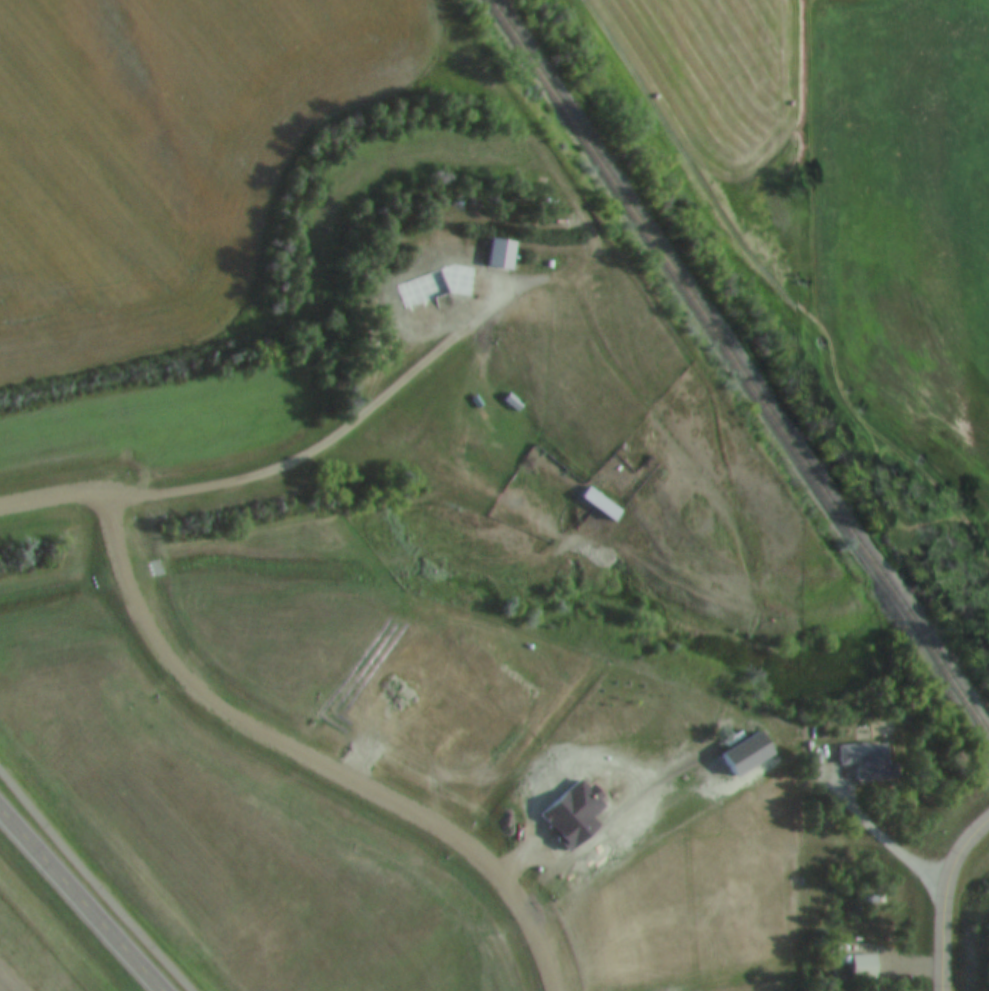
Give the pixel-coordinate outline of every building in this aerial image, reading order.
[(518,242),(493,239),(490,267),(515,270),(518,242)] [(485,271),(458,267),(453,298),(481,302),(485,271)] [(625,512),(591,488),(584,497),(617,522),(625,512)] [(903,780),(902,765),(893,766),(891,745),(841,747),(842,767),(860,766),(861,782),(903,780)] [(878,981),(878,957),(850,957),(850,981),(878,981)]
